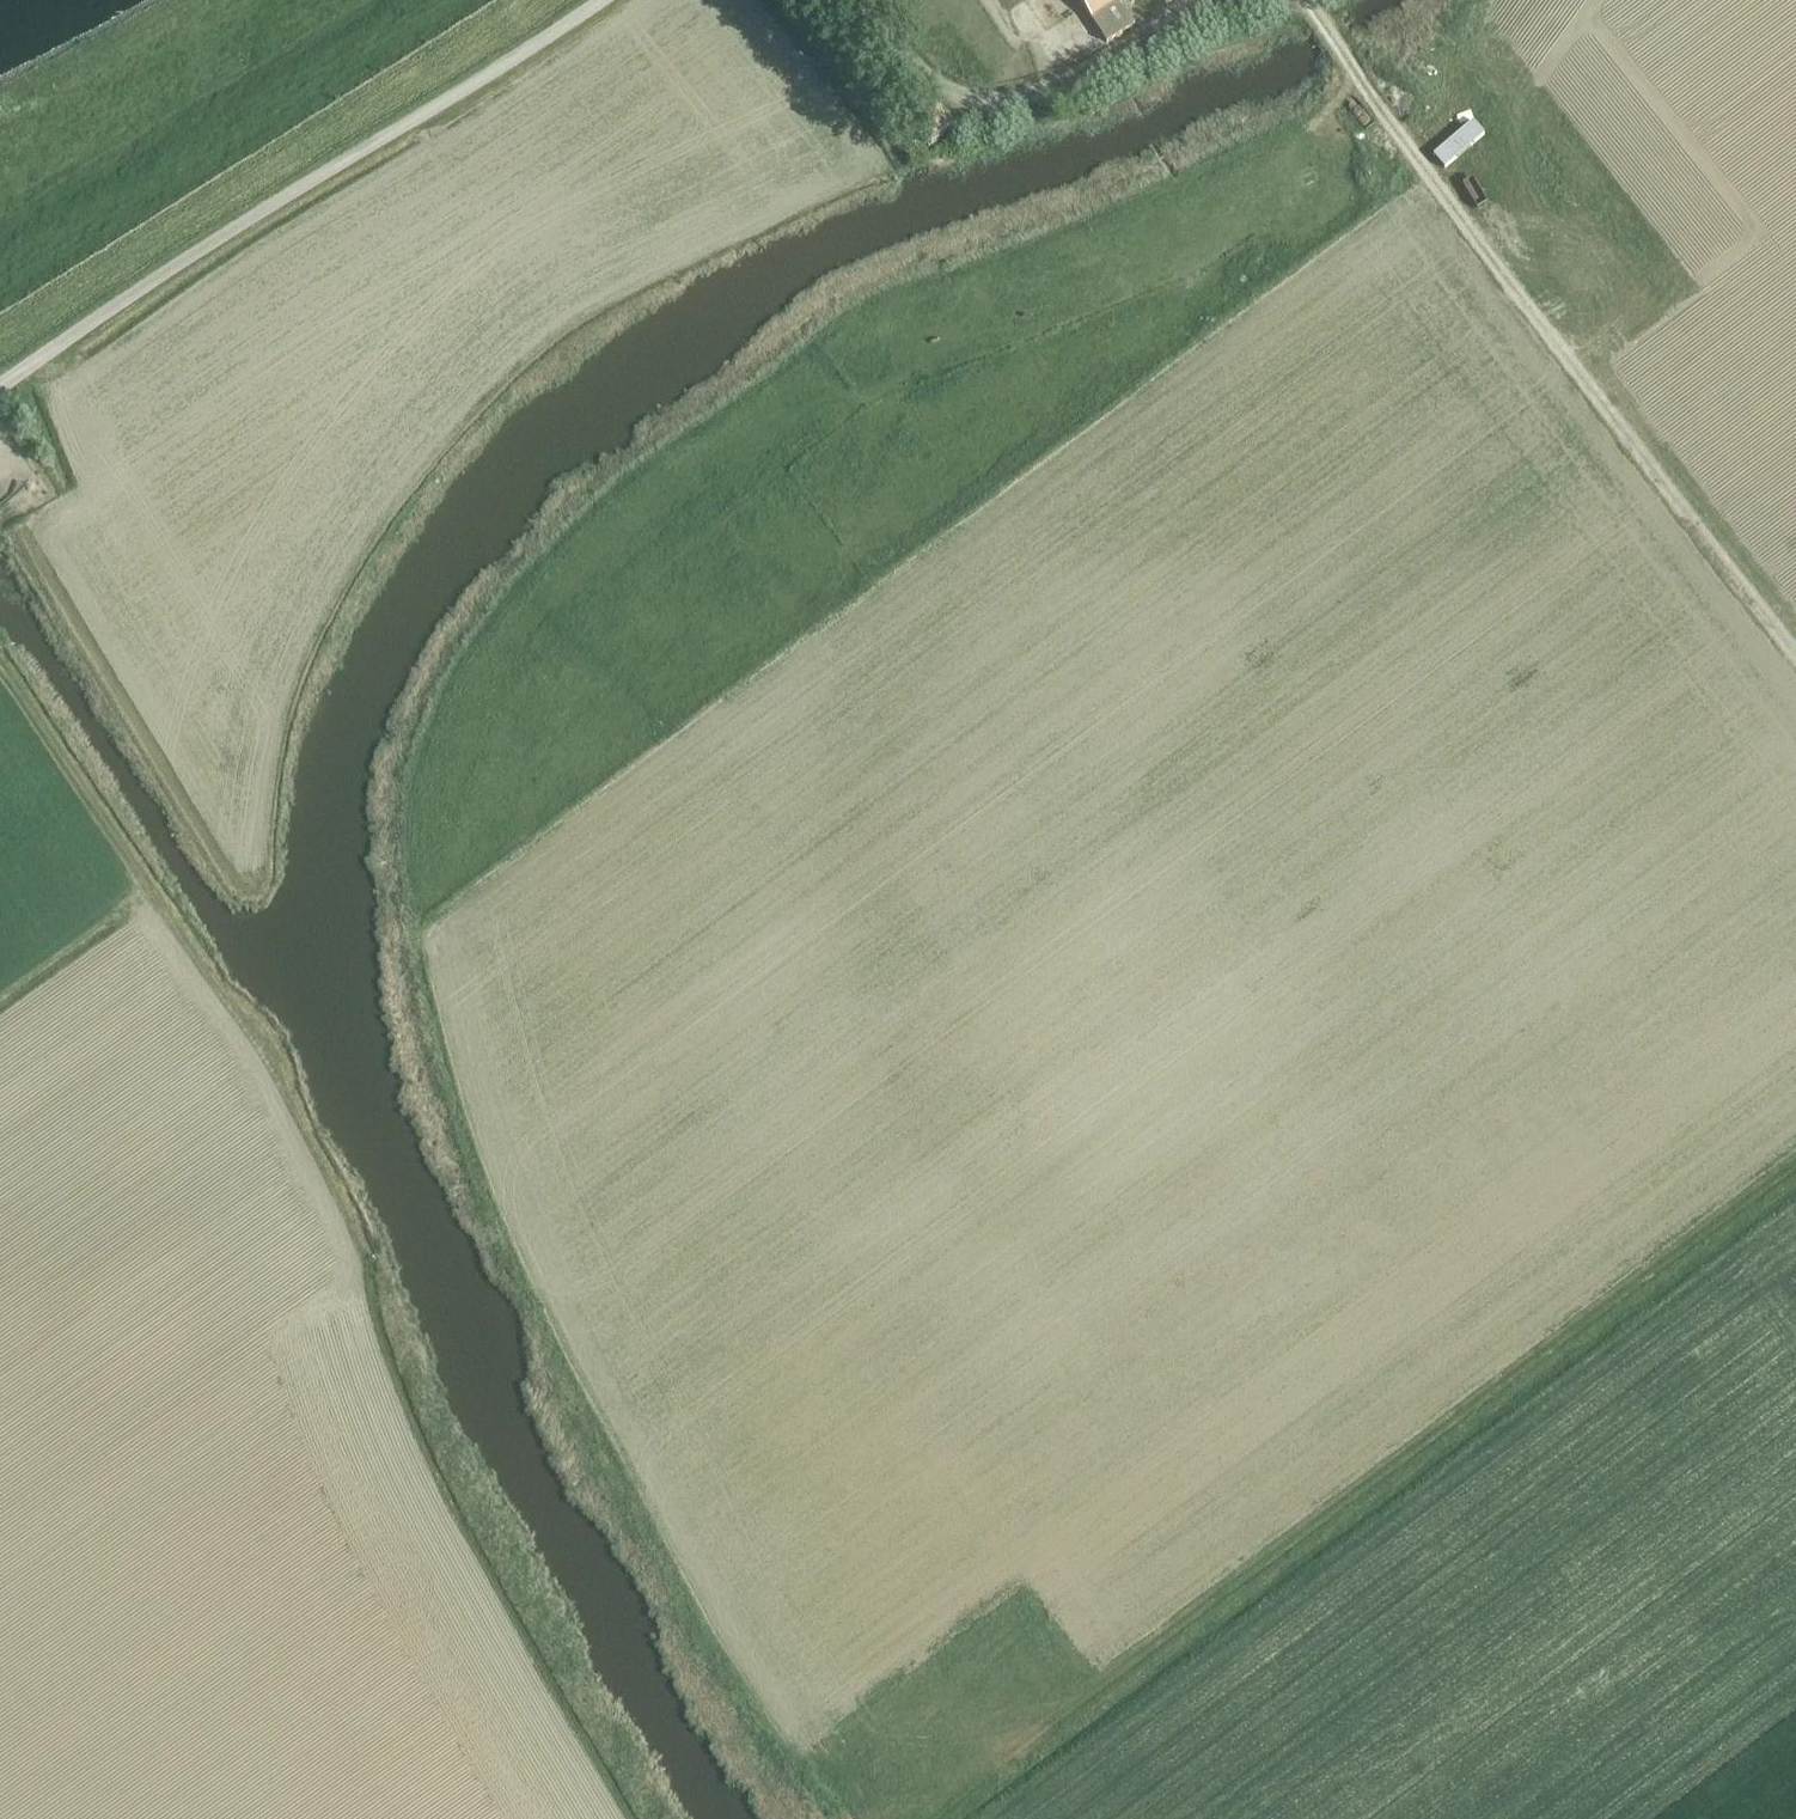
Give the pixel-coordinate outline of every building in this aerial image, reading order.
[(1107,43),(1134,25),(1118,2),(1121,0),(1078,0),(1107,43)] [(1455,154),(1471,140),(1455,121),(1439,134),(1455,154)]
